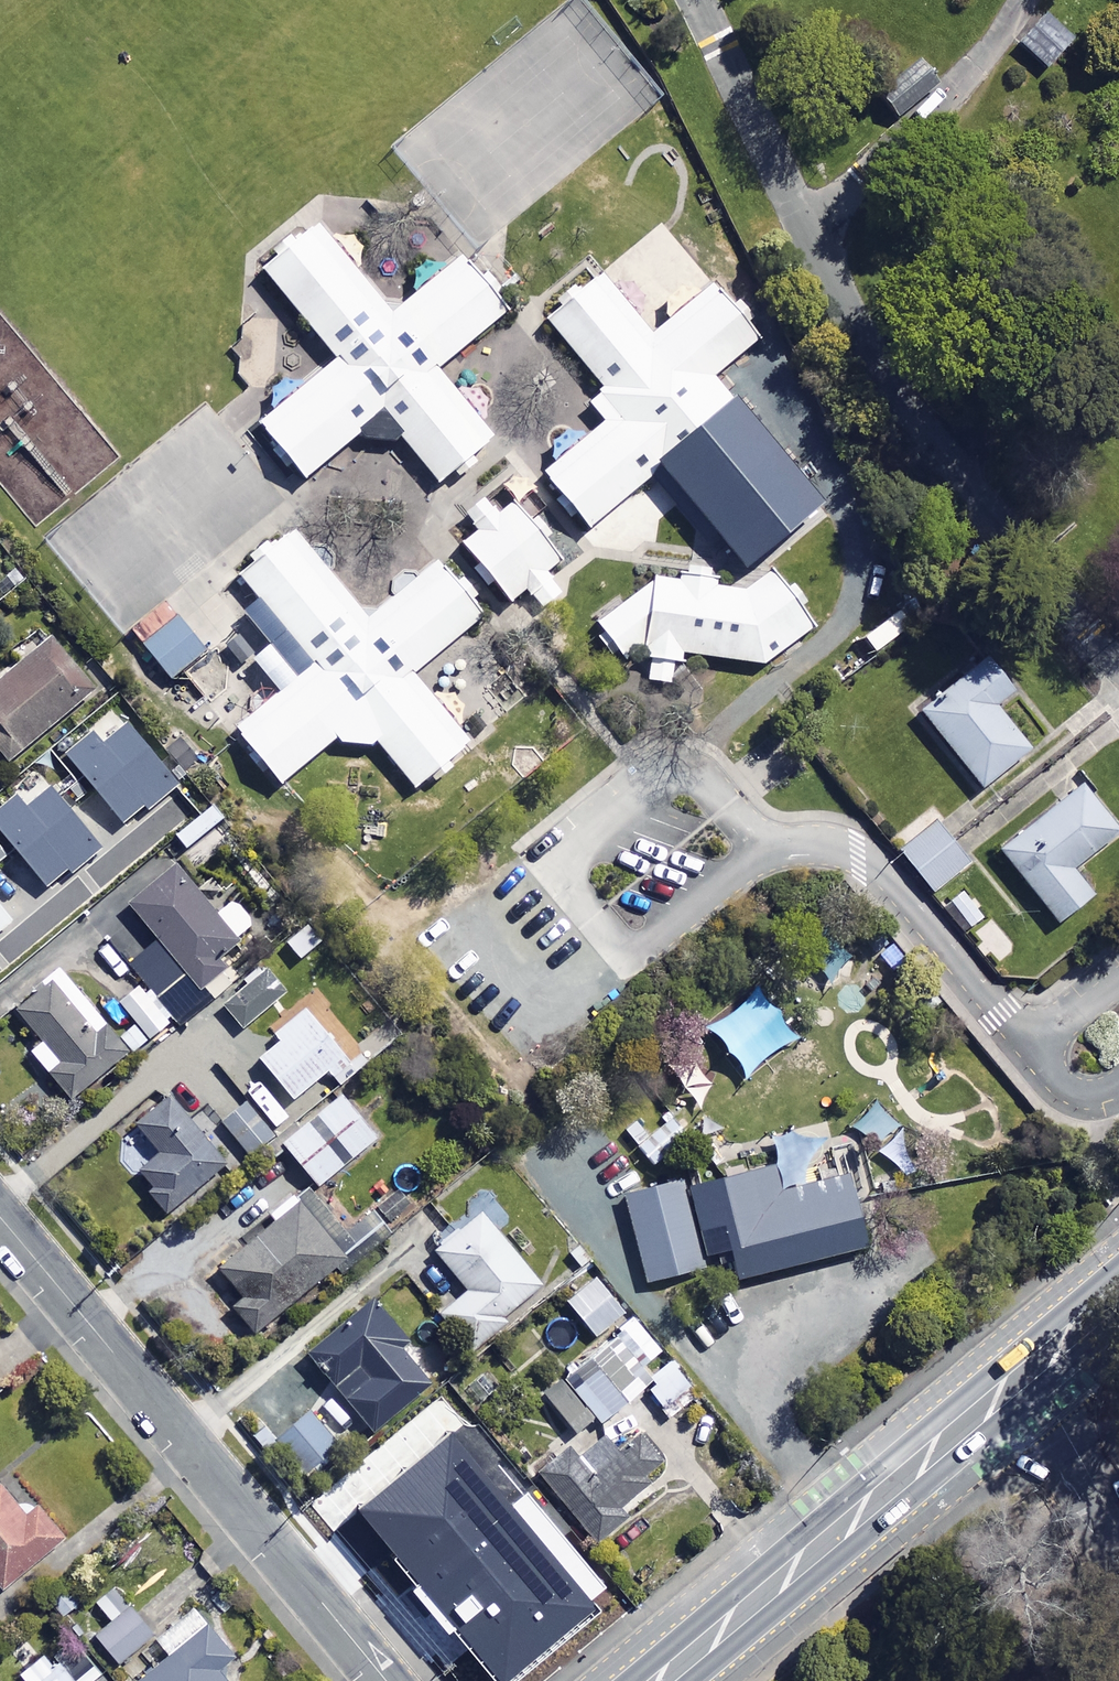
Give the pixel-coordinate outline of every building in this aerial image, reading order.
[(1068,52),(1041,27),(1023,46),(1050,71),(1068,52)] [(391,319),(317,232),(258,283),(330,368),(252,434),(298,488),(377,421),(443,499),(502,449),(438,374),(507,316),(460,261),(391,319)] [(653,345),(594,278),(542,322),(601,390),(653,345)] [(824,507),(732,401),(659,465),(751,570),(824,507)] [(608,415),(542,473),(588,526),(655,468),(608,415)] [(512,490),(455,540),(515,609),(573,560),(512,490)] [(366,623),(292,536),(232,587),(305,672),(226,738),(273,792),(352,725),(418,803),(477,753),(413,678),(481,620),(435,565),(366,623)] [(651,580),(591,625),(616,658),(624,652),(641,654),(640,662),(650,663),(648,682),(670,685),(672,664),(681,665),(682,658),(762,667),(814,629),(771,571),(741,593),(651,580)] [(131,634),(170,680),(204,651),(165,605),(131,634)] [(57,641),(0,688),(0,749),(17,769),(110,691),(74,648),(67,654),(57,641)] [(1015,695),(989,662),(924,714),(984,791),(1032,753),(998,709),(1015,695)] [(64,752),(125,823),(145,806),(150,811),(181,785),(129,723),(106,743),(93,728),(64,752)] [(47,886),(68,869),(72,874),(103,847),(51,786),(28,806),(15,791),(0,803),(0,831),(47,886)] [(1083,787),(1003,853),(1062,926),(1095,899),(1074,873),(1118,836),(1118,831),(1083,787)] [(237,838),(216,809),(180,836),(201,865),(237,838)] [(971,866),(938,826),(903,855),(936,895),(971,866)] [(218,916),(179,871),(134,910),(162,941),(132,967),(159,997),(188,971),(203,989),(241,956),(234,948),(258,927),(236,901),(218,916)] [(984,919),(963,894),(945,909),(966,934),(984,919)] [(0,903),(0,934),(15,921),(0,903)] [(324,945),(309,925),(288,942),(303,961),(324,945)] [(287,993),(271,973),(227,1008),(243,1029),(287,993)] [(132,1056),(66,975),(21,1012),(48,1044),(36,1054),(76,1102),(132,1056)] [(799,1036),(763,991),(713,1031),(749,1076),(799,1036)] [(360,1072),(309,1014),(259,1057),(298,1102),(332,1072),(343,1086),(360,1072)] [(380,1140),(345,1098),(321,1118),(355,1160),(380,1140)] [(230,1169),(175,1100),(141,1127),(163,1155),(141,1173),(173,1214),(230,1169)] [(691,1141),(659,1101),(625,1128),(658,1168),(691,1141)] [(270,1133),(246,1102),(223,1120),(247,1151),(270,1133)] [(905,1140),(878,1112),(859,1130),(906,1178),(919,1166),(899,1145),(905,1140)] [(346,1169),(312,1127),(287,1148),(321,1190),(346,1169)] [(773,1142),(780,1169),(694,1190),(711,1262),(736,1256),(742,1281),(870,1250),(857,1193),(852,1194),(848,1177),(834,1181),(822,1130),(773,1142)] [(708,1271),(687,1186),(631,1199),(651,1285),(708,1271)] [(313,1197),(305,1204),(298,1196),(272,1218),(279,1226),(225,1272),(247,1297),(235,1308),(260,1337),(386,1229),(375,1215),(348,1238),(313,1197)] [(437,1248),(471,1290),(442,1313),(475,1354),(511,1325),(506,1319),(545,1288),(483,1211),(437,1248)] [(407,1342),(375,1303),(310,1356),(373,1433),(430,1386),(399,1348),(407,1342)] [(583,1440),(655,1383),(618,1336),(546,1393),(583,1440)] [(650,1393),(666,1412),(695,1387),(672,1362),(654,1377),(660,1385),(650,1393)] [(331,1455),(344,1443),(313,1409),(280,1439),(320,1482),(339,1464),(331,1455)] [(498,1680),(509,1680),(597,1607),(452,1433),(357,1512),(498,1680)] [(543,1476),(602,1545),(659,1496),(648,1483),(670,1464),(645,1434),(622,1454),(607,1436),(582,1458),(575,1449),(543,1476)] [(2,1488),(0,1489),(0,1586),(5,1592),(67,1538),(41,1509),(29,1519),(2,1488)] [(159,1636),(134,1607),(100,1637),(125,1666),(159,1636)] [(210,1629),(146,1680),(223,1680),(219,1675),(236,1661),(210,1629)] [(52,1653),(24,1677),(28,1680),(76,1680),(52,1653)]
